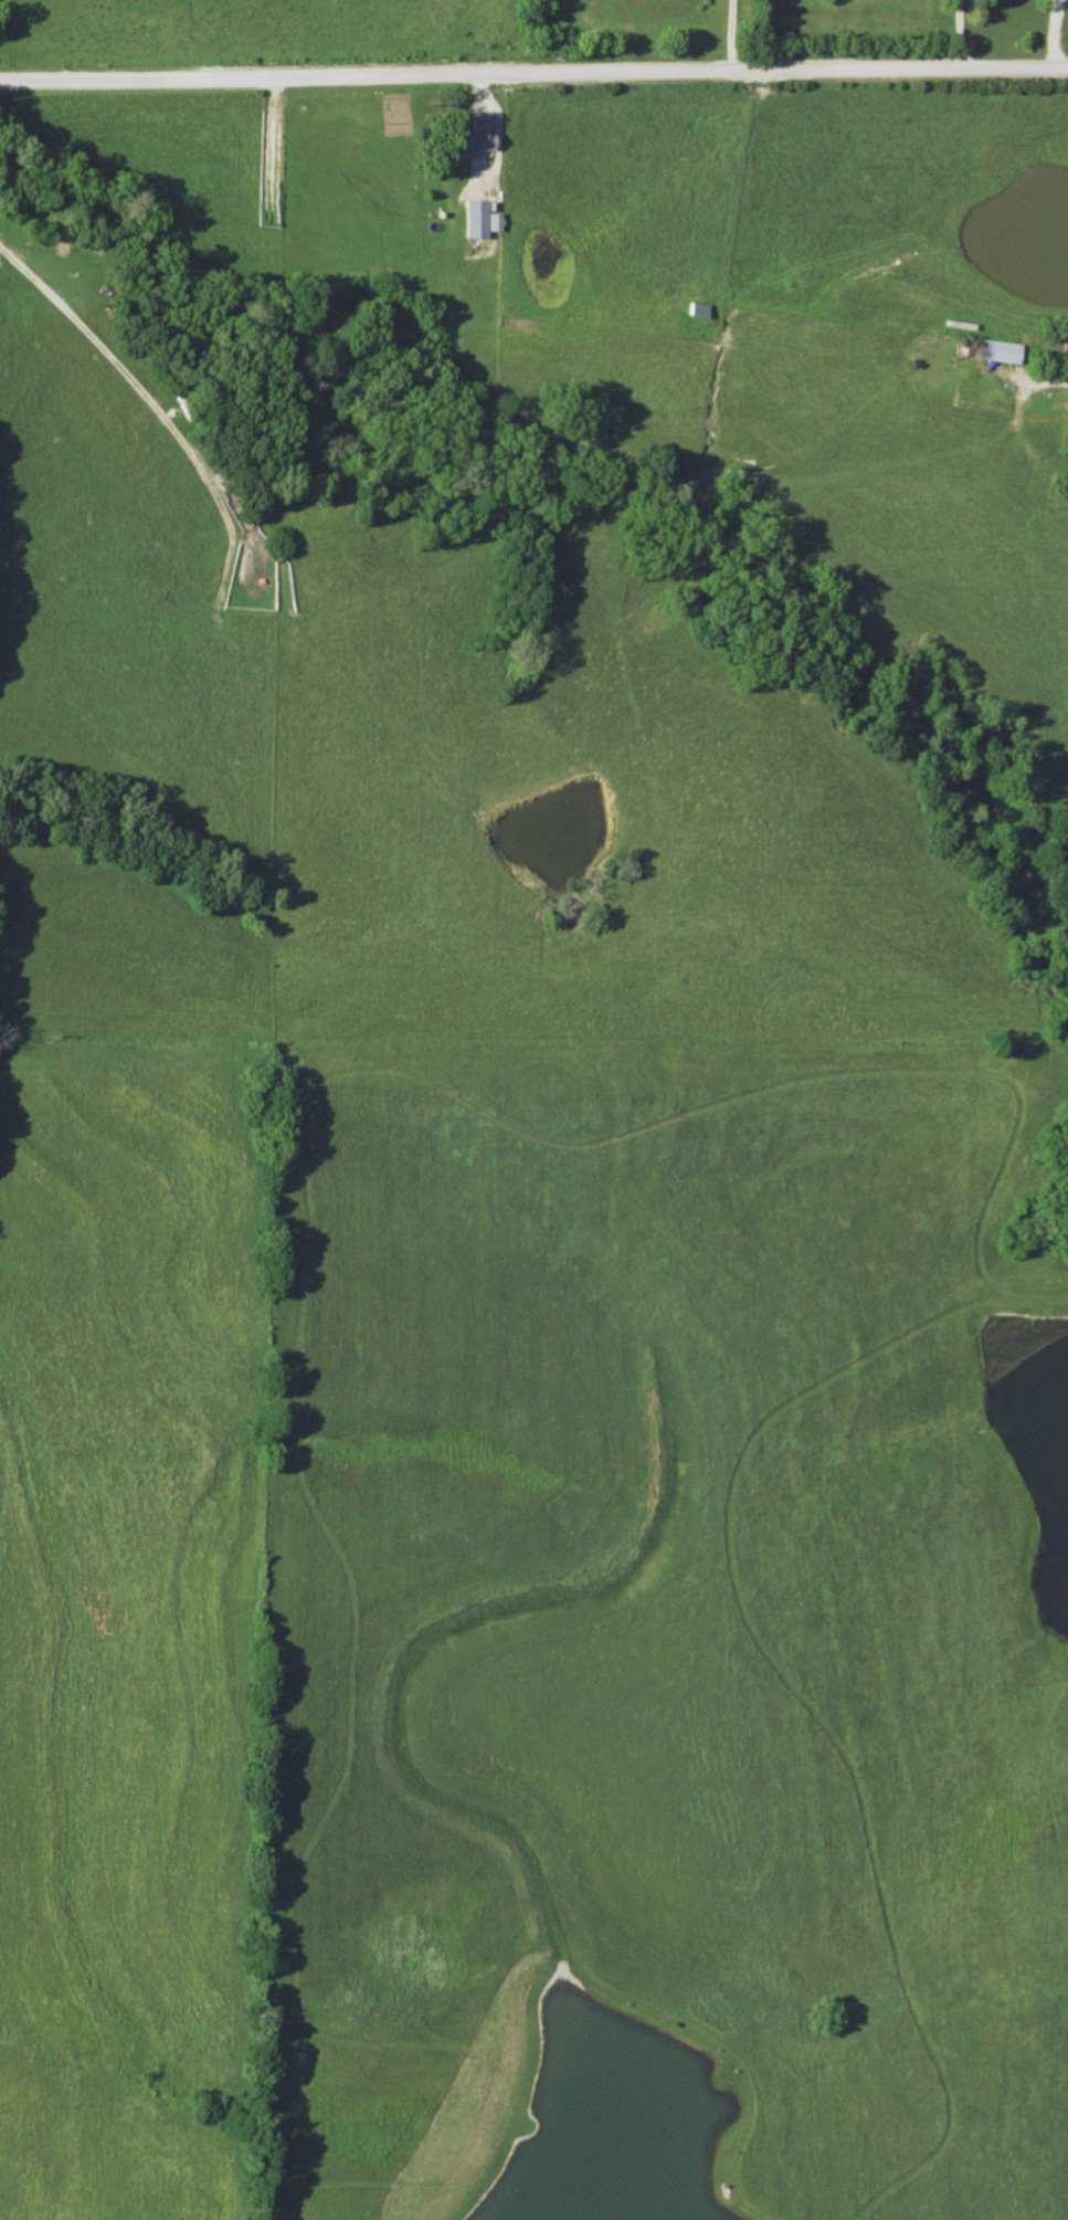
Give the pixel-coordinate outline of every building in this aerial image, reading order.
[(492,114),(470,114),(470,130),(452,130),(452,156),(464,156),(464,149),(492,149),(492,114)] [(485,238),(486,199),(464,199),(463,238),(485,238)] [(704,315),(704,302),(686,302),(686,315),(704,315)] [(1018,342),(975,339),(974,359),(1017,361),(1018,342)]
